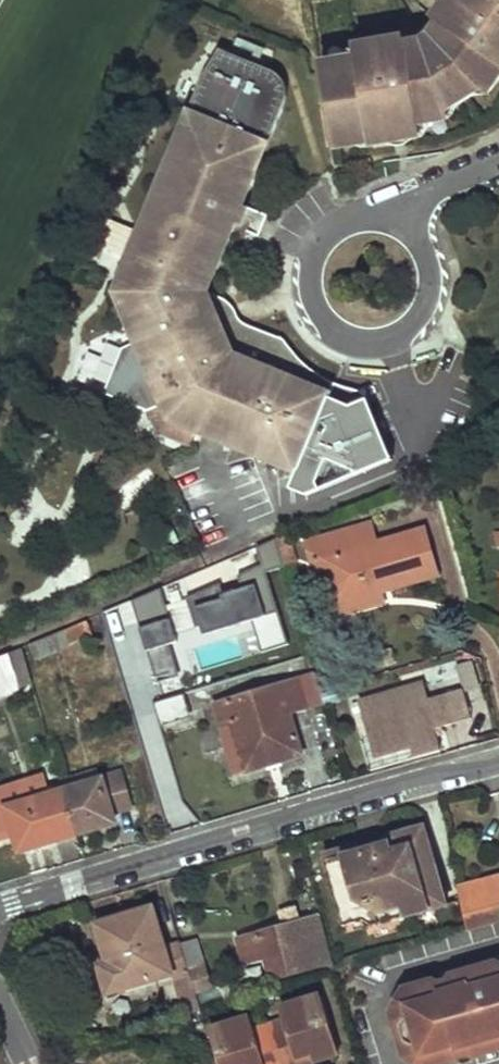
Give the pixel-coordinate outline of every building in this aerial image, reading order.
[(320,70),(332,145),(370,138),(371,141),(389,138),(387,126),(419,120),(450,115),(448,105),(476,88),(484,93),(498,72),(498,0),(454,0),(438,23),(443,27),(434,40),(424,47),(407,51),(406,44),(355,53),(357,64),(320,70)] [(128,261),(115,294),(136,344),(114,398),(147,412),(156,435),(189,447),(195,432),(288,469),(289,466),(300,470),(302,464),(310,467),(320,442),(312,439),(327,403),(328,398),(301,387),(303,383),(234,355),(223,330),(217,333),(211,320),(218,317),(207,293),(233,232),(235,225),(260,234),(267,216),(243,206),(257,172),(253,170),(262,148),(260,147),(264,138),(270,140),(284,104),(275,73),(230,55),(228,59),(217,55),(203,78),(190,107),(196,110),(192,119),(190,119),(181,142),(177,140),(139,233),(109,221),(98,249),(128,261)] [(421,132),(419,120),(387,126),(389,138),(421,132)] [(223,330),(234,355),(243,331),(238,330),(229,307),(231,303),(207,293),(218,317),(227,314),(232,326),(223,330)] [(223,330),(218,317),(211,320),(217,333),(223,330)] [(122,349),(103,394),(114,398),(136,344),(122,349)] [(323,443),(337,407),(327,403),(312,439),(320,442),(323,443)] [(370,456),(376,444),(364,439),(359,451),(370,456)] [(300,470),(307,473),(310,467),(302,464),(300,470)] [(347,550),(373,543),(367,523),(341,531),(347,550)] [(328,579),(335,602),(378,590),(376,582),(386,579),(389,586),(433,574),(420,529),(373,543),(347,550),(341,531),(306,541),(311,560),(322,557),(328,579)] [(287,545),(285,537),(273,541),(274,548),(287,545)] [(274,548),(273,541),(261,546),(271,578),(283,575),(281,567),(274,548)] [(274,548),(281,567),(293,565),(287,545),(274,548)] [(322,557),(311,560),(318,581),(328,579),(322,557)] [(268,649),(287,644),(270,581),(224,594),(222,586),(192,595),(204,638),(260,622),(268,649)] [(378,590),(335,602),(339,614),(382,602),(378,590)] [(118,607),(164,827),(182,823),(152,681),(180,675),(169,622),(138,628),(133,603),(118,607)] [(59,631),(64,645),(85,636),(80,623),(59,631)] [(59,631),(28,645),(33,658),(64,645),(59,631)] [(2,656),(13,691),(29,685),(16,649),(2,656)] [(0,657),(0,696),(13,691),(2,656),(0,657)] [(228,718),(240,756),(271,745),(275,757),(299,749),(287,710),(304,704),(295,675),(213,700),(218,720),(228,718)] [(362,701),(377,756),(416,746),(418,753),(442,746),(437,727),(475,716),(469,691),(389,713),(385,695),(362,701)] [(240,756),(243,767),(275,757),(271,745),(240,756)] [(61,789),(75,831),(112,821),(109,810),(128,804),(119,774),(61,789)] [(75,831),(61,789),(7,805),(17,838),(34,833),(37,842),(75,831)] [(344,856),(326,861),(345,926),(364,920),(373,925),(435,907),(448,904),(427,832),(410,837),(408,830),(388,836),(389,843),(362,851),(361,844),(342,849),(344,856)] [(17,838),(20,847),(37,842),(34,833),(17,838)] [(344,856),(342,849),(325,854),(326,861),(344,856)] [(472,930),(498,922),(498,875),(459,886),(472,930)] [(160,972),(155,943),(146,904),(89,917),(98,958),(116,954),(122,980),(160,972)] [(304,949),(296,923),(239,940),(245,964),(265,959),(271,979),(325,965),(328,973),(336,970),(328,942),(304,949)] [(181,968),(182,971),(185,985),(207,980),(204,967),(201,967),(195,935),(174,939),(175,941),(181,968)] [(175,941),(174,939),(155,943),(160,972),(181,968),(175,941)] [(116,954),(98,958),(94,958),(98,986),(122,980),(116,954)] [(449,979),(451,984),(498,969),(497,965),(449,979)] [(181,968),(160,972),(171,1019),(192,1012),(185,985),(182,971),(181,968)] [(391,1013),(406,1063),(408,1062),(422,1059),(424,1063),(448,1063),(458,1061),(472,1057),(498,1049),(498,969),(451,984),(436,987),(404,997),(408,1009),(394,1013),(391,1013)] [(435,983),(403,992),(404,997),(436,987),(435,983)] [(393,1009),(394,1013),(408,1009),(404,997),(403,992),(393,1009)] [(209,1031),(220,1063),(258,1063),(264,1063),(299,1063),(296,1053),(312,1048),(316,1061),(339,1055),(322,998),(283,1009),(287,1022),(255,1032),(250,1019),(209,1031)] [(299,1063),(307,1063),(316,1061),(312,1048),(296,1053),(299,1063)] [(472,1057),(474,1062),(498,1054),(498,1049),(472,1057)]
